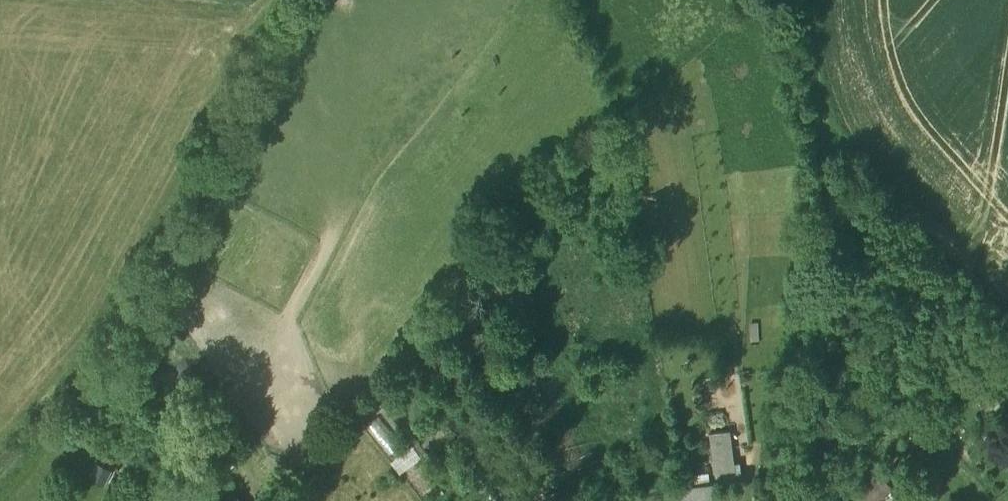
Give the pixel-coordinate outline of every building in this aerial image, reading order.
[(725,431),(709,433),(716,483),(732,480),(725,431)] [(863,500),(879,500),(893,486),(880,474),(858,497),(863,500)] [(681,487),(684,500),(713,500),(710,483),(681,487)]
